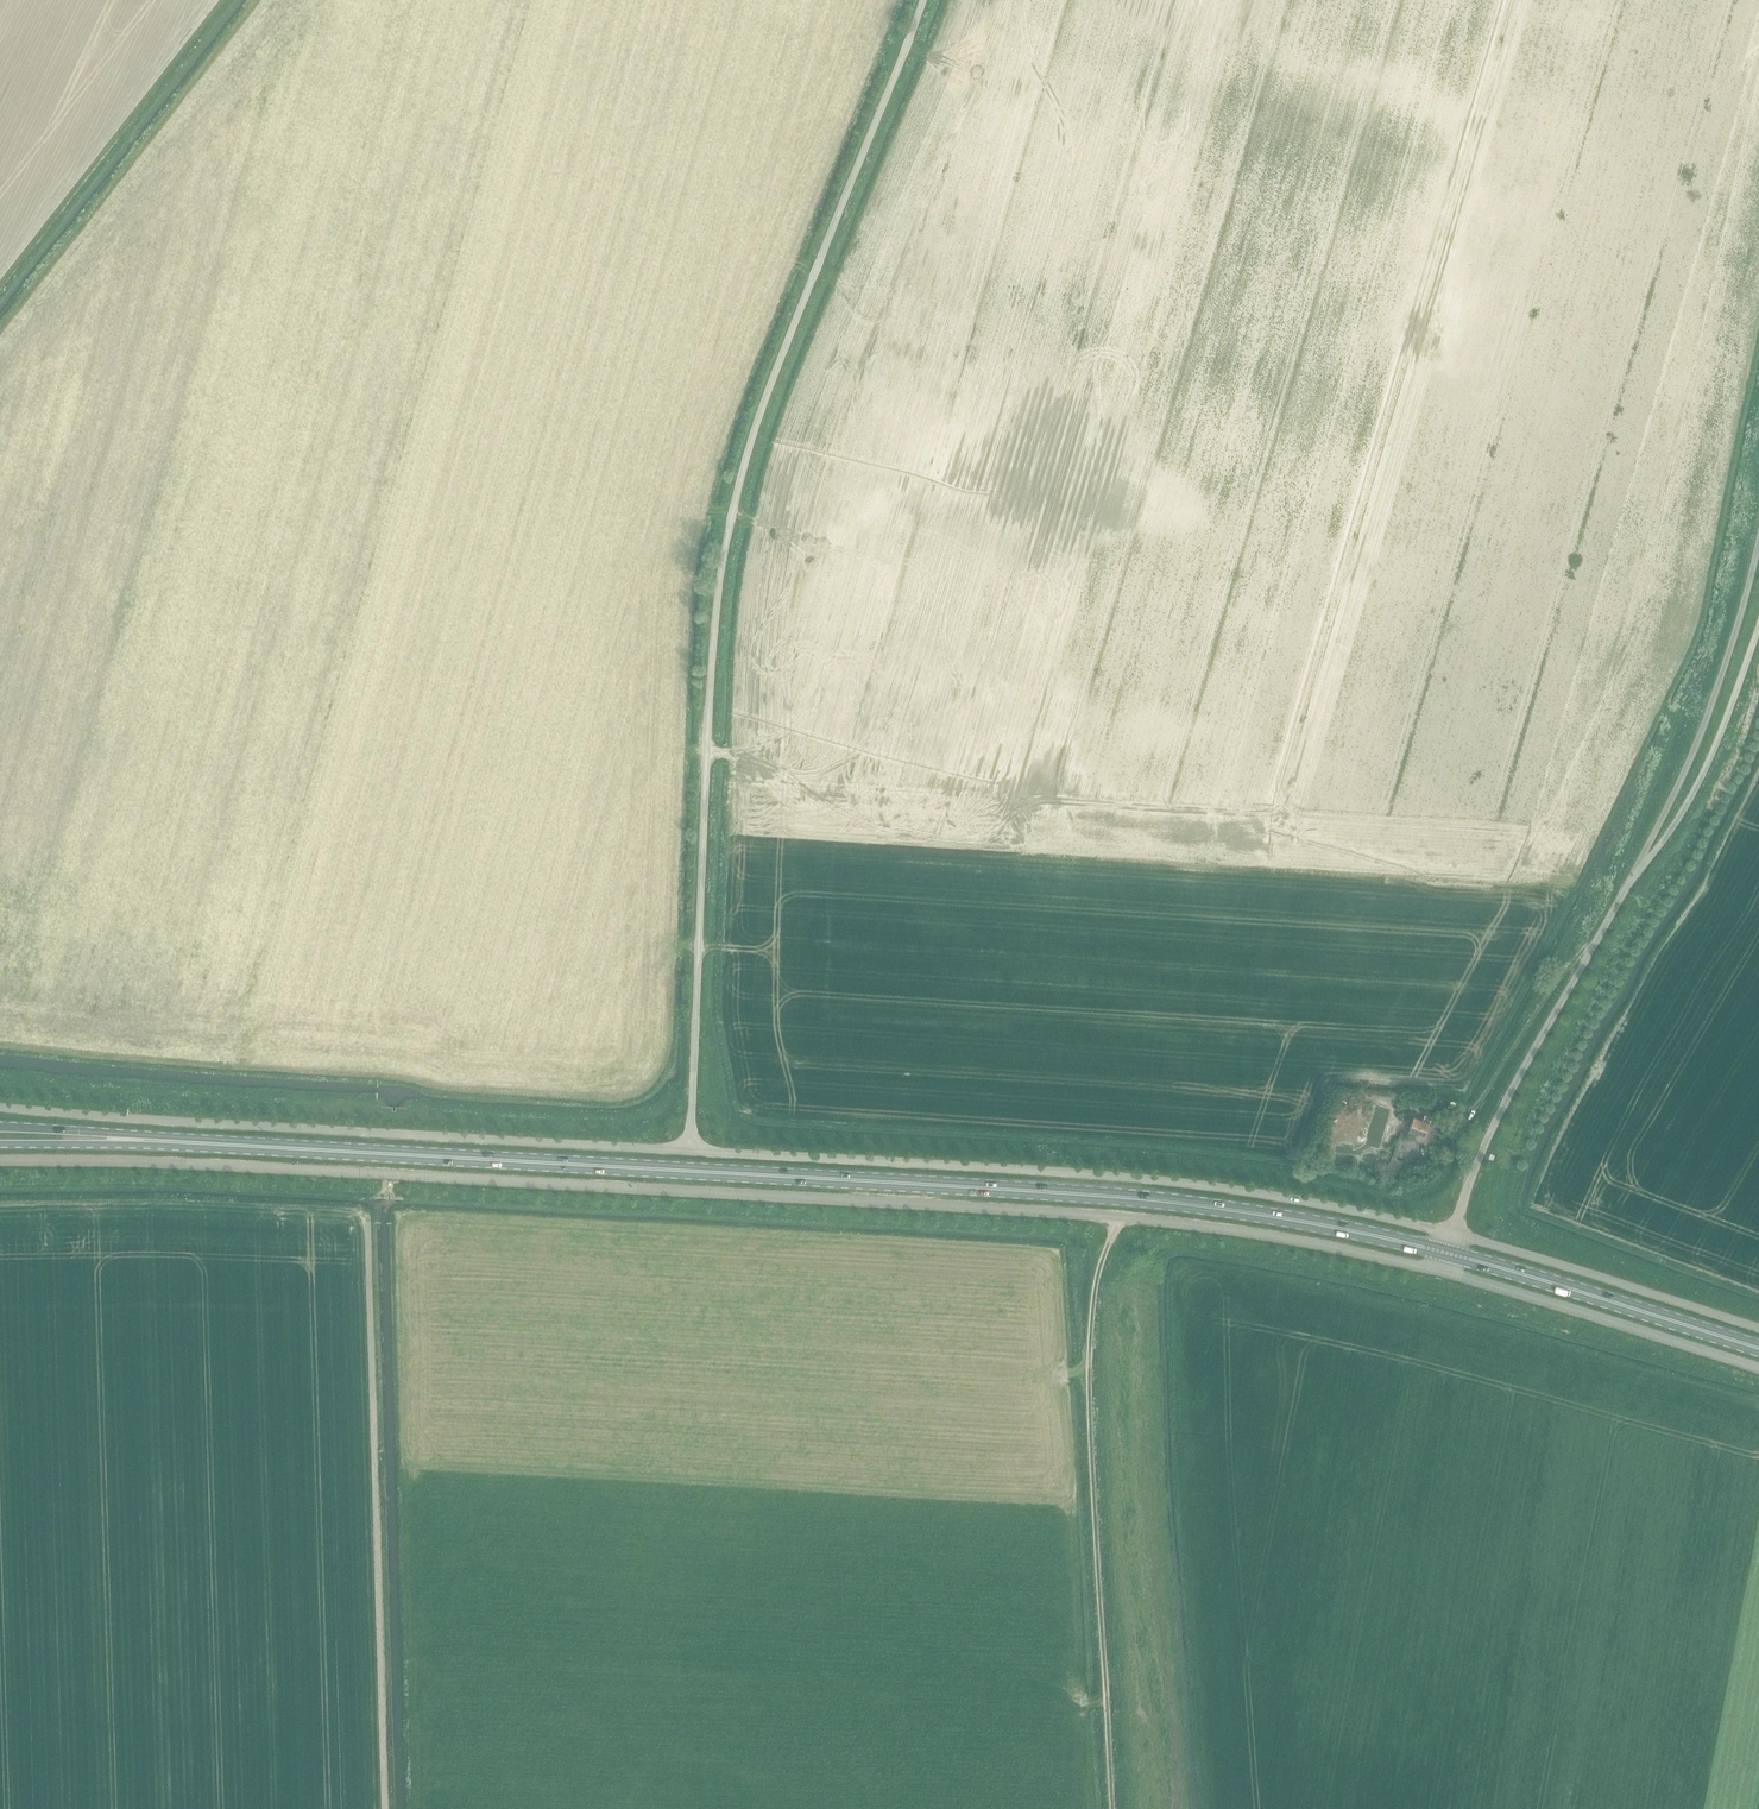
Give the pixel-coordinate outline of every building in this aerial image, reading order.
[(1408,1129),(1424,1135),(1431,1118),(1424,1115),(1422,1120),(1413,1116),(1408,1129)] [(1387,1166),(1400,1170),(1405,1156),(1397,1154),(1405,1132),(1400,1130),(1387,1166)] [(1477,1207),(1486,1174),(1478,1172),(1469,1205),(1477,1207)]
